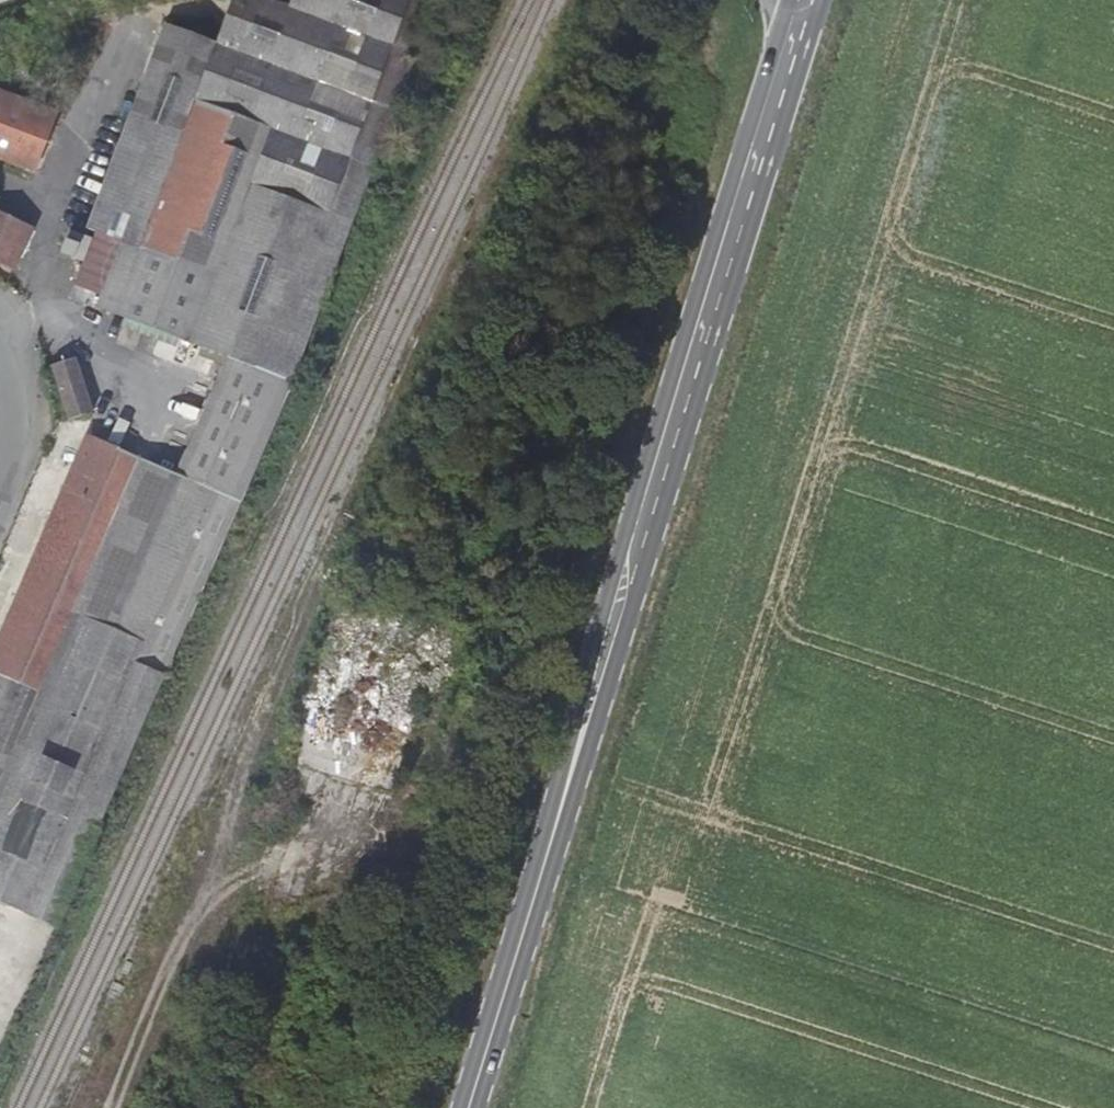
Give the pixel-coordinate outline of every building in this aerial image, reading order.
[(349,206),(430,11),(404,0),(286,0),(280,14),(244,0),(231,0),(213,41),(172,24),(89,220),(125,236),(97,307),(211,356),(164,463),(83,430),(0,623),(0,908),(45,926),(349,206)] [(66,116),(0,89),(0,155),(42,172),(66,116)] [(0,212),(0,264),(11,270),(31,228),(0,212)] [(82,257),(90,235),(67,225),(58,247),(82,257)] [(87,402),(75,352),(49,358),(62,409),(84,405),(86,404),(87,402)] [(395,801),(432,664),(323,634),(285,771),(395,801)]
